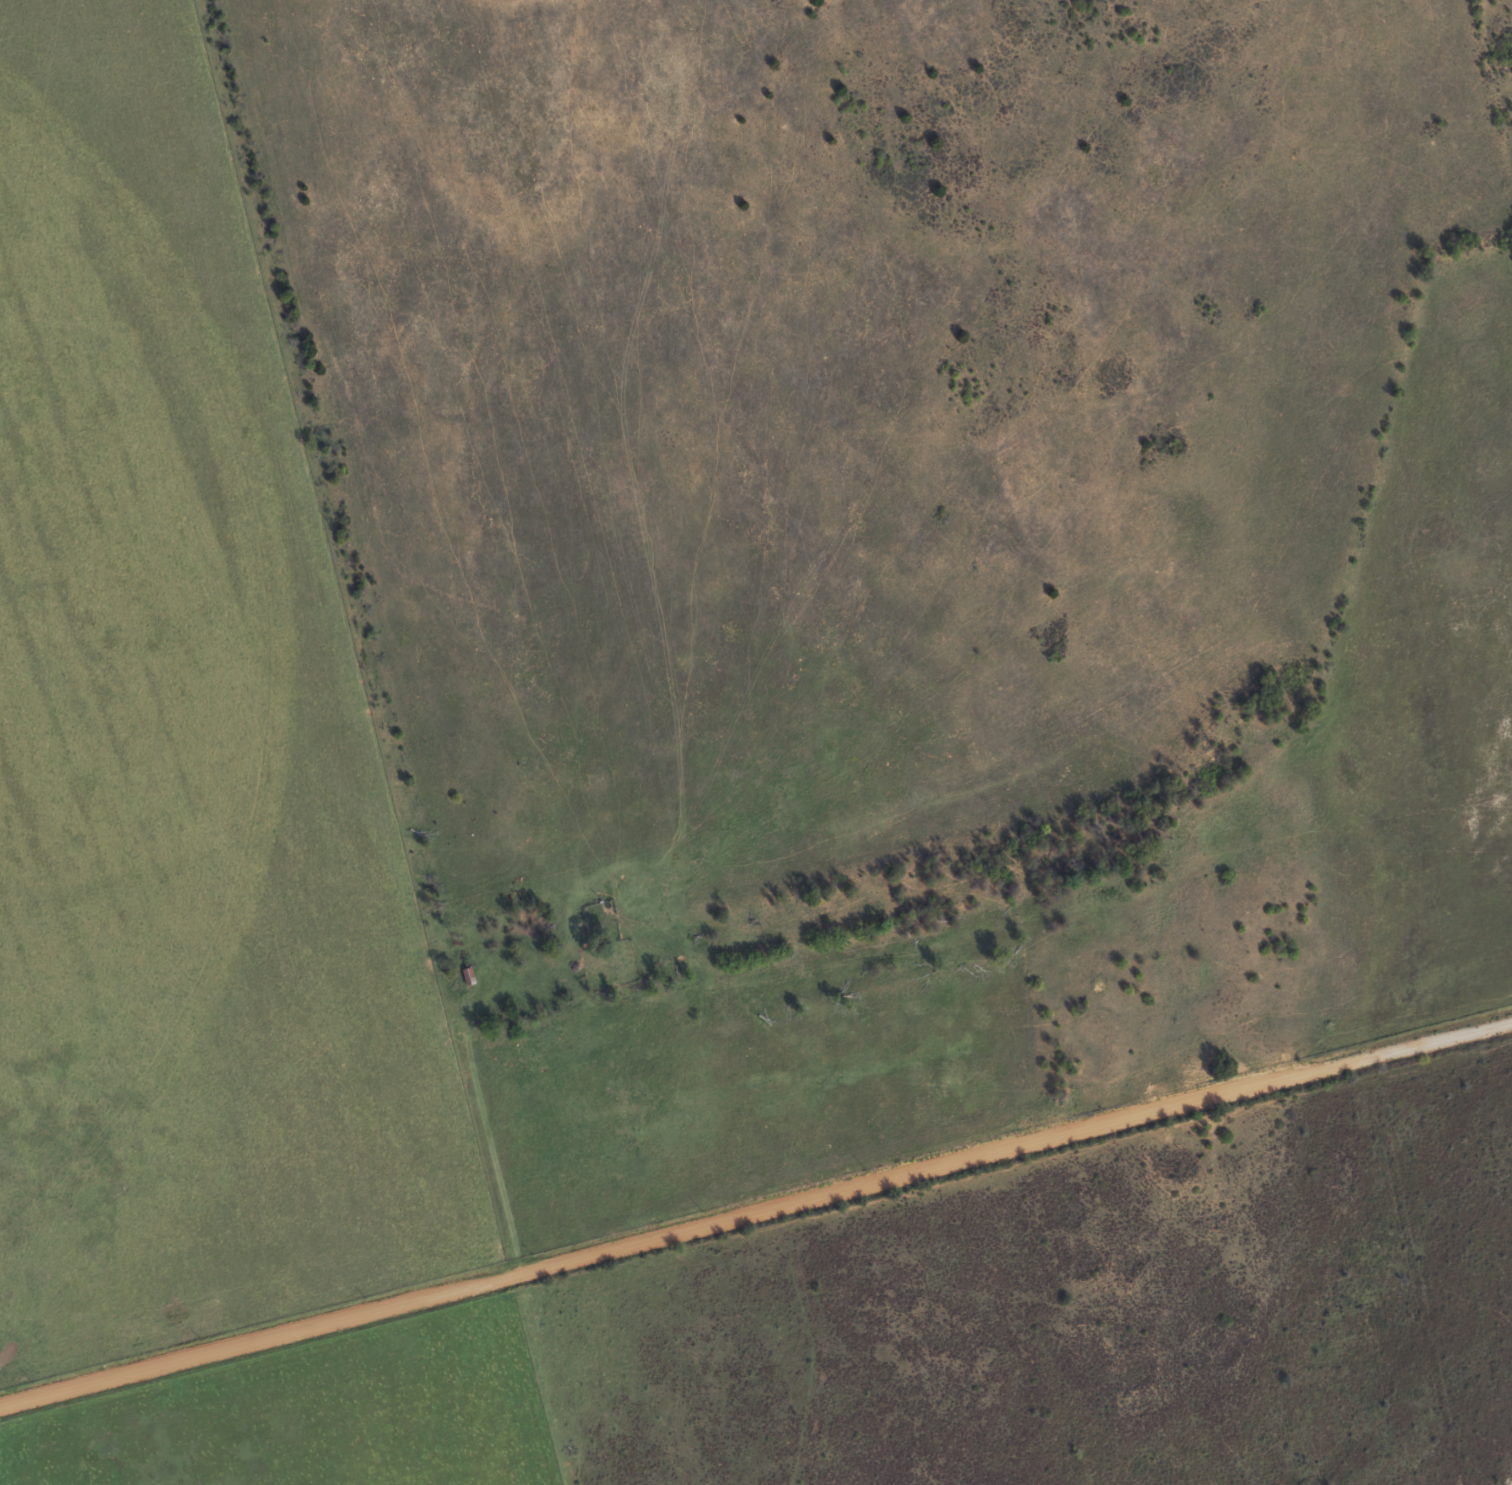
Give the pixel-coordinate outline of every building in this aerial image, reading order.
[(464,985),(472,983),(469,969),(461,971),(464,985)]
